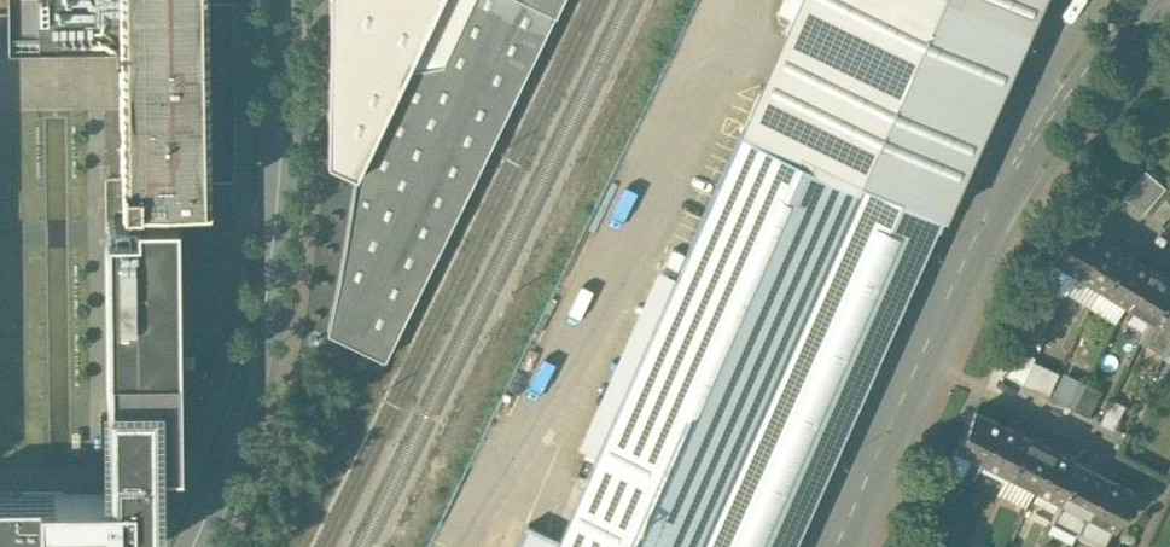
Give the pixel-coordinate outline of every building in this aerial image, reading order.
[(10,48),(120,46),(119,0),(9,0),(10,48)] [(205,0),(119,0),(120,46),(122,203),(177,202),(208,202),(205,0)] [(329,53),(327,160),(356,174),(409,68),(442,61),(472,0),(330,0),(329,53)] [(442,61),(409,68),(409,69),(356,174),(339,279),(328,331),(384,358),(441,243),(556,10),(535,0),(472,0),(442,61)] [(556,10),(560,0),(535,0),(556,10)] [(743,124),(859,176),(944,214),(1040,0),(798,0),(743,124)] [(558,540),(555,546),(692,546),(859,176),(743,124),(559,537),(558,540)] [(1145,169),(1124,195),(1143,212),(1166,187),(1145,169)] [(692,546),(793,546),(930,243),(939,225),(944,214),(859,176),(692,546)] [(135,231),(106,231),(109,467),(154,466),(155,467),(180,467),(179,373),(177,245),(177,227),(177,217),(135,217),(135,231)] [(1100,237),(1075,221),(1054,257),(1078,272),(1100,237)] [(1125,252),(1100,237),(1078,272),(1103,287),(1125,252)] [(230,244),(177,245),(179,373),(216,372),(230,244)] [(1149,267),(1125,252),(1103,287),(1127,302),(1149,267)] [(1149,267),(1127,302),(1152,317),(1169,290),(1169,280),(1149,267)] [(1152,317),(1169,328),(1169,290),(1152,317)] [(1152,317),(1138,340),(1163,355),(1169,344),(1169,328),(1152,317)] [(1056,388),(1061,363),(1019,353),(1013,378),(1056,388)] [(1101,390),(1085,382),(1073,408),(1088,415),(1101,390)] [(1002,422),(975,408),(958,445),(984,458),(1002,422)] [(1028,435),(1002,422),(984,458),(1009,471),(1028,435)] [(1054,448),(1028,435),(1009,471),(1035,484),(1054,448)] [(1080,461),(1054,448),(1035,484),(1061,497),(1080,461)] [(1106,474),(1080,461),(1061,497),(1087,511),(1106,474)] [(0,495),(0,546),(141,546),(141,533),(155,533),(155,467),(154,466),(109,467),(109,494),(0,495)] [(1133,488),(1106,474),(1087,511),(1114,524),(1133,488)] [(558,540),(559,537),(528,524),(518,546),(555,546),(558,540)] [(963,546),(926,532),(921,546),(963,546)]
